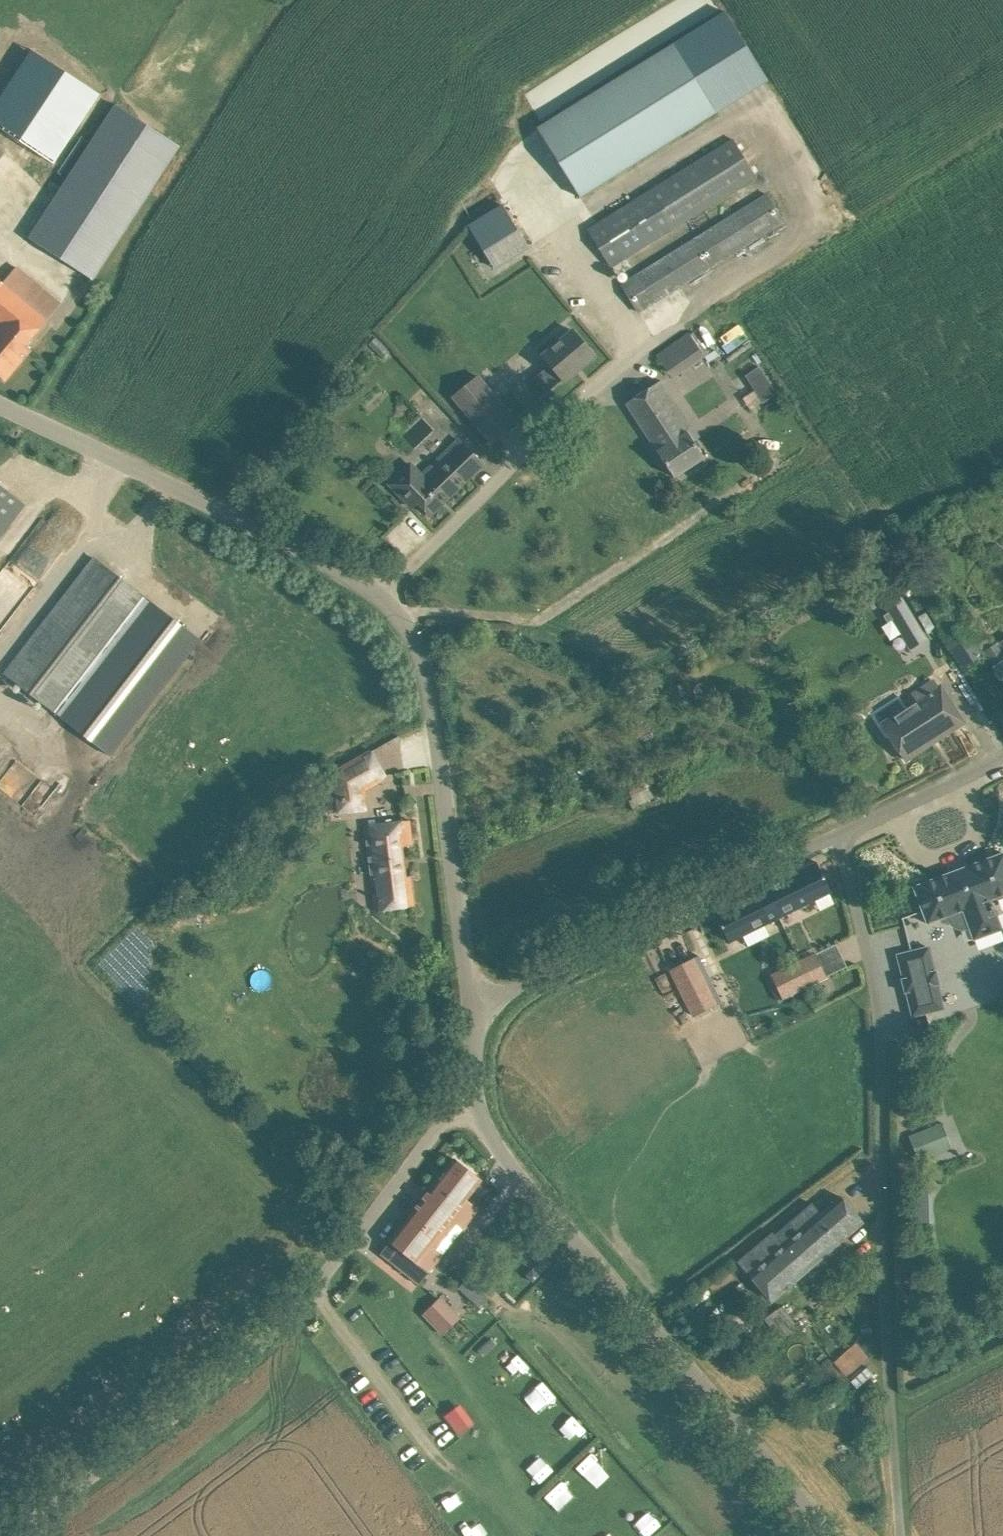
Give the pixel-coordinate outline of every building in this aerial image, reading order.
[(717,111),(674,43),(537,128),(580,197),(717,111)] [(53,163),(99,94),(31,50),(0,97),(0,127),(53,163)] [(93,279),(179,145),(116,104),(29,238),(93,279)] [(585,229),(609,267),(755,176),(733,139),(585,229)] [(622,284),(639,312),(784,222),(767,194),(622,284)] [(503,204),(468,226),(494,268),(529,247),(503,204)] [(5,380),(18,365),(32,350),(26,345),(47,320),(60,302),(32,279),(19,296),(3,283),(0,280),(0,376),(5,380)] [(550,364),(535,377),(547,392),(562,379),(564,381),(595,355),(582,340),(573,330),(543,356),(550,364)] [(656,354),(672,378),(705,355),(689,332),(656,354)] [(759,401),(775,394),(761,364),(745,372),(759,401)] [(450,398),(490,444),(516,422),(476,375),(450,398)] [(663,379),(627,403),(658,450),(657,451),(674,477),(705,457),(682,423),(689,419),(663,379)] [(412,447),(430,429),(420,418),(401,435),(412,447)] [(413,507),(419,502),(430,515),(483,464),(460,439),(418,479),(410,470),(407,468),(392,482),(413,507)] [(25,504),(0,484),(0,537),(25,504)] [(5,673),(110,755),(200,640),(94,557),(5,673)] [(902,590),(886,599),(892,609),(887,612),(891,620),(896,616),(914,646),(929,636),(902,590)] [(963,625),(944,636),(946,638),(963,666),(982,655),(981,653),(965,627),(963,625)] [(985,651),(995,666),(995,667),(999,674),(1002,680),(1002,639),(995,645),(985,651)] [(883,723),(894,742),(905,759),(963,721),(952,705),(941,686),(939,687),(934,680),(888,709),(893,717),(883,723)] [(334,771),(337,799),(361,796),(360,787),(383,774),(385,778),(386,778),(371,750),(334,771)] [(373,894),(375,910),(395,908),(414,906),(411,876),(406,876),(403,846),(413,845),(410,820),(364,825),(372,885),(375,885),(376,893),(373,894)] [(914,886),(927,923),(946,915),(948,921),(951,926),(956,929),(961,930),(967,929),(970,939),(999,929),(989,901),(1002,895),(1002,853),(914,886)] [(728,942),(830,891),(815,861),(714,912),(728,942)] [(827,974),(845,966),(835,943),(817,951),(827,974)] [(929,946),(897,954),(903,977),(935,969),(929,946)] [(815,951),(771,972),(784,997),(827,977),(815,951)] [(699,955),(670,969),(692,1016),(721,1002),(711,981),(706,983),(699,970),(704,967),(699,955)] [(939,985),(907,993),(912,1016),(944,1008),(939,985)] [(381,1252),(420,1282),(478,1208),(466,1199),(482,1179),(455,1158),(381,1252)] [(751,1275),(772,1300),(863,1221),(841,1196),(821,1213),(813,1203),(776,1235),(774,1233),(750,1253),(762,1265),(751,1275)] [(456,1286),(472,1303),(489,1287),(474,1270),(456,1286)] [(441,1297),(431,1307),(451,1327),(461,1317),(441,1297)] [(781,1305),(763,1317),(777,1338),(795,1326),(781,1305)] [(832,1359),(844,1375),(868,1358),(856,1342),(832,1359)] [(517,1353),(502,1365),(512,1377),(527,1365),(517,1353)] [(457,1402),(441,1415),(456,1434),(472,1422),(457,1402)] [(591,1480),(602,1466),(588,1453),(576,1467),(591,1480)] [(517,1468),(530,1483),(545,1469),(532,1454),(517,1468)] [(435,1502),(450,1518),(465,1504),(450,1488),(435,1502)] [(645,1505),(630,1516),(644,1533),(658,1521),(645,1505)] [(492,1529),(478,1514),(463,1529),(470,1535),(484,1535),(492,1529)]
